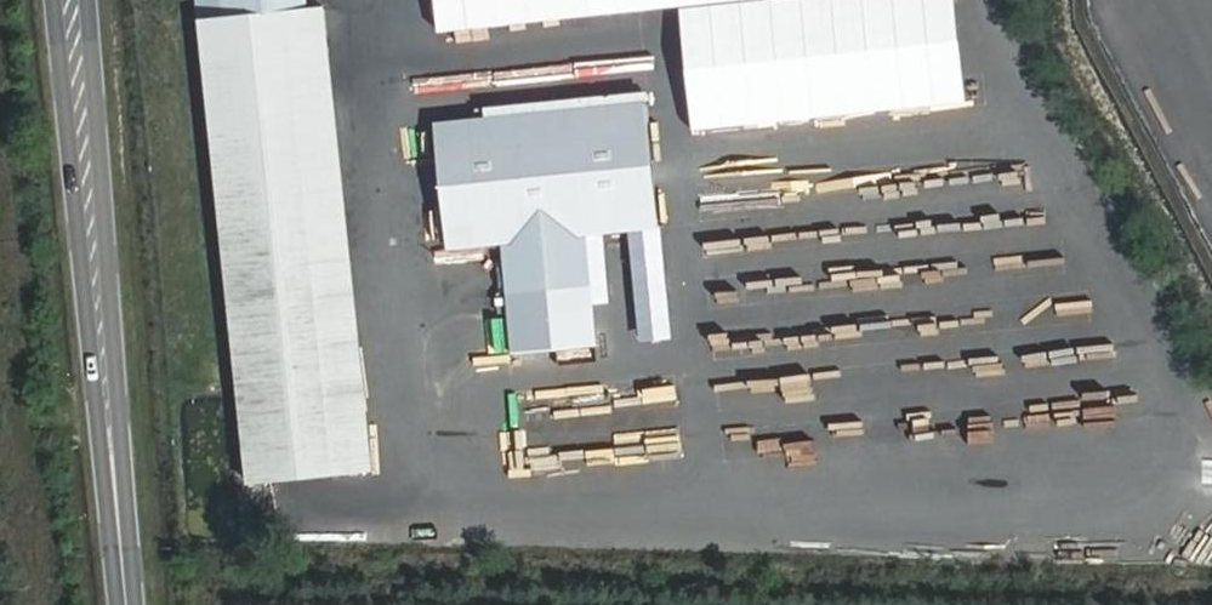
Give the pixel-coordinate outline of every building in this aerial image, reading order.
[(228,57),(313,50),(310,20),(333,19),(331,0),(223,0),(228,57)] [(440,33),(679,6),(693,129),(968,101),(957,0),(437,0),(440,33)] [(228,57),(267,493),(373,484),(333,19),(310,20),(313,50),(228,57)] [(649,104),(439,120),(443,166),(445,200),(449,245),(502,241),(506,291),(511,351),(595,345),(586,234),(658,228),(649,104)] [(439,120),(402,124),(406,168),(443,166),(439,120)] [(445,200),(410,202),(414,248),(449,245),(445,200)] [(643,304),(636,305),(638,339),(674,337),(668,229),(639,231),(643,304)] [(472,265),(476,300),(506,296),(502,262),(472,265)] [(712,296),(741,293),(740,275),(711,278),(712,296)] [(767,450),(800,451),(800,428),(768,427),(767,450)] [(515,434),(501,436),(504,472),(518,471),(515,434)]
